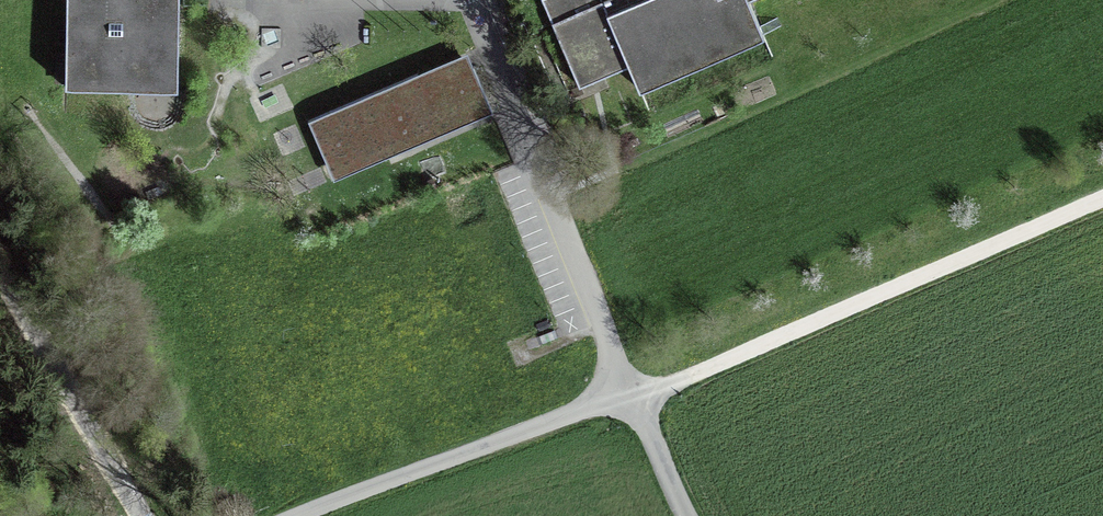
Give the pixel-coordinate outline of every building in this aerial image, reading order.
[(66,83),(178,85),(180,0),(68,0),(66,83)] [(602,2),(558,20),(581,74),(606,63),(610,73),(635,63),(645,87),(770,33),(756,0),(601,0),(602,2)] [(493,112),(473,67),(424,88),(418,73),(308,120),(327,165),(392,137),(398,152),(493,112)]
